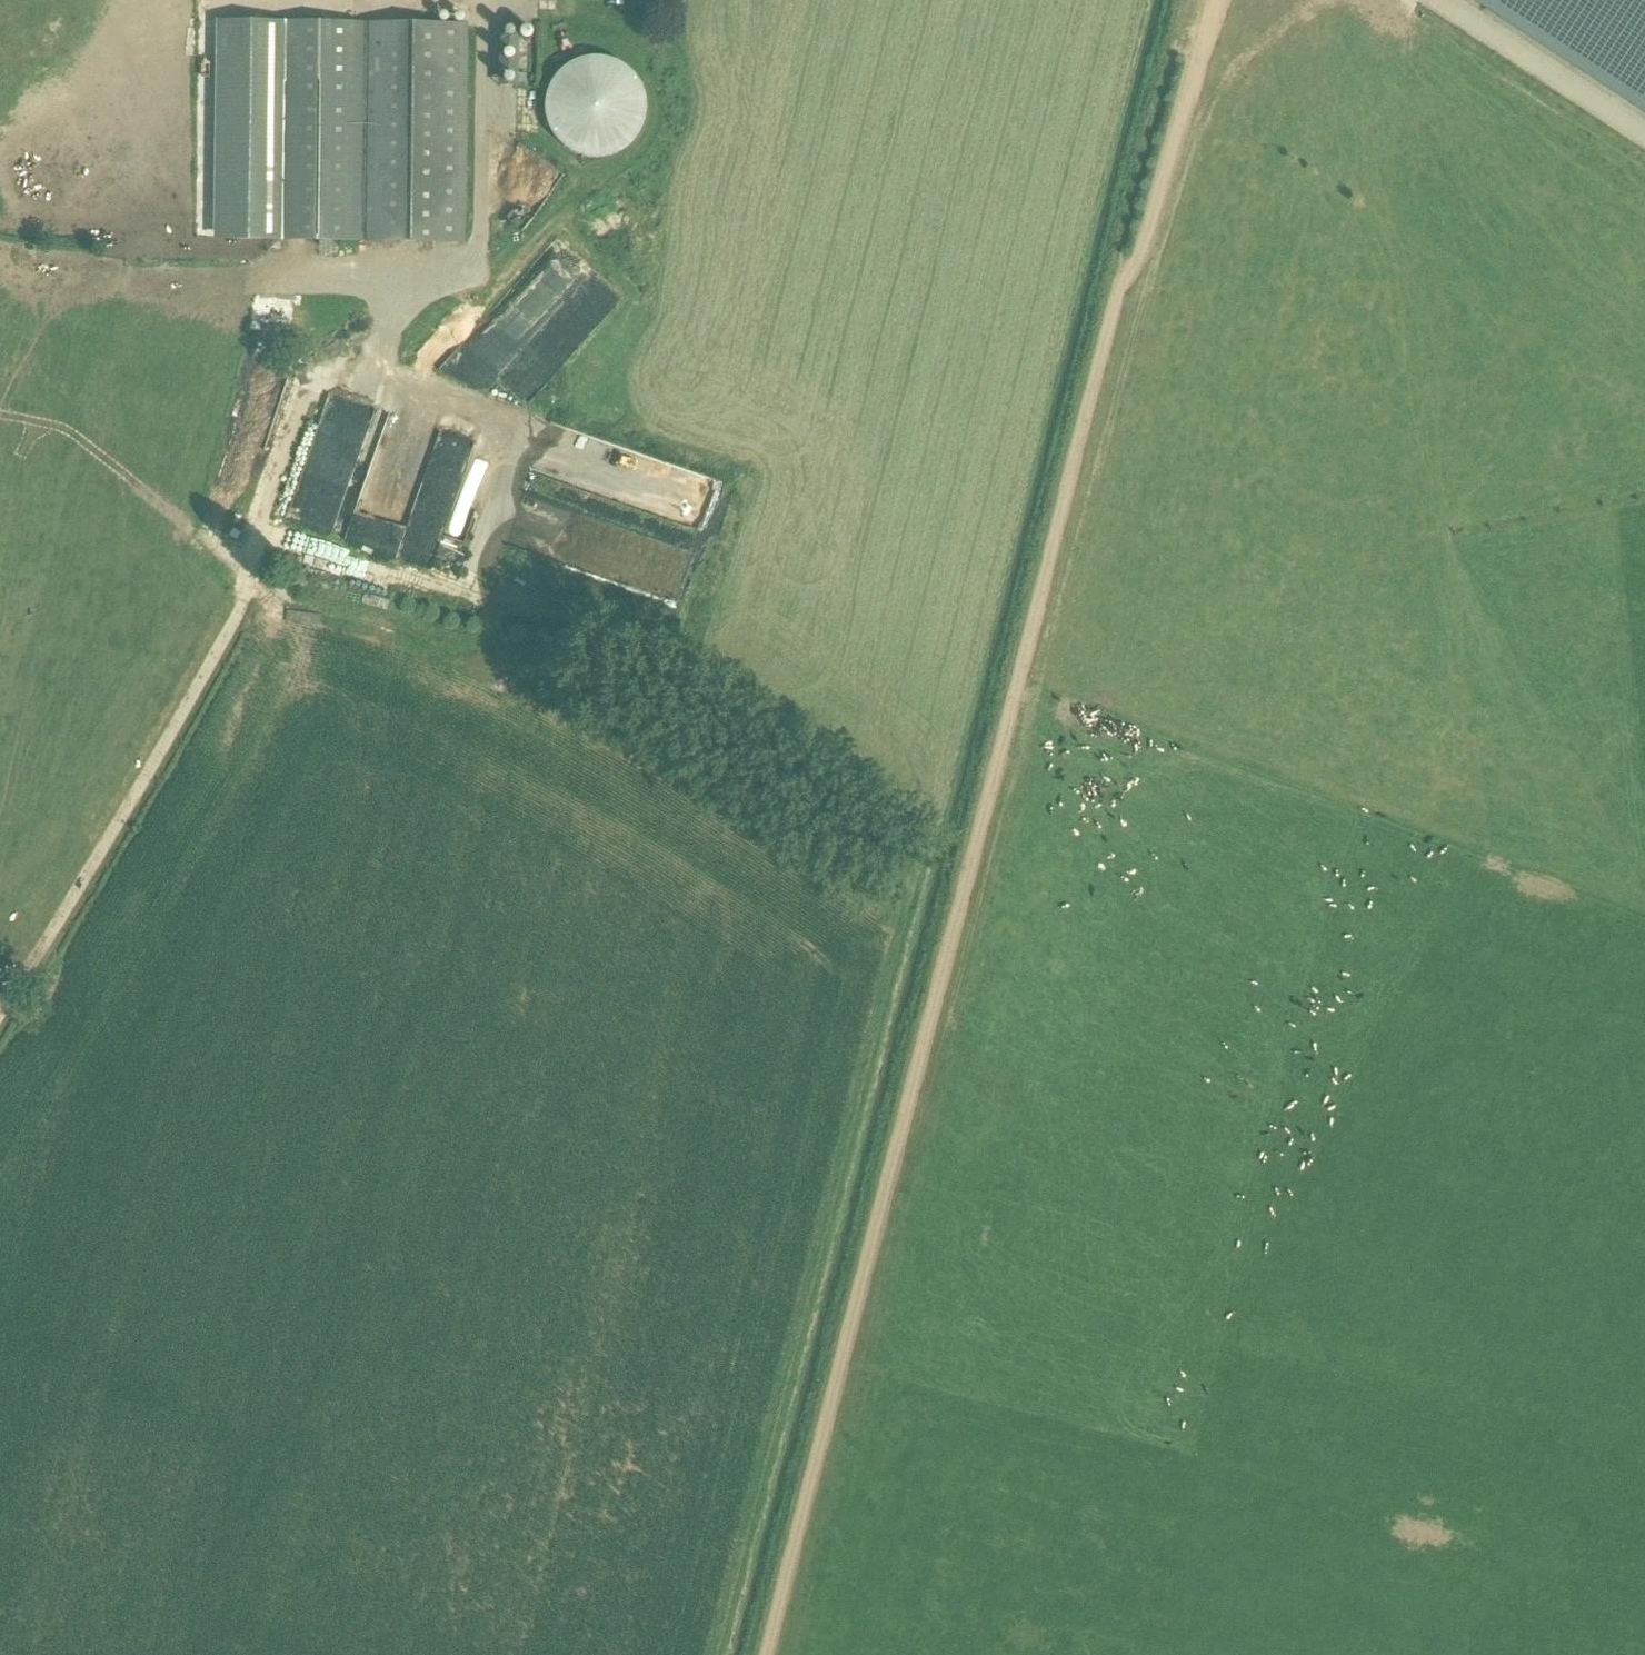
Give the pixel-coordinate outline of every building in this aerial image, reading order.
[(1644,106),(1644,0),(1483,0),(1644,106)] [(217,21),(215,241),(285,242),(285,243),(352,242),(465,244),(467,24),(281,22),(217,21)] [(648,107),(645,91),(638,77),(626,65),(612,58),(596,55),(579,58),(565,65),(553,77),(546,91),(543,107),(546,123),(553,138),(565,149),(579,157),(595,159),(612,157),(626,149),(638,138),(645,123),(648,107)] [(549,261),(567,280),(587,262),(569,243),(549,261)] [(596,268),(509,379),(514,383),(537,354),(564,375),(628,293),(596,268)] [(451,368),(480,343),(468,331),(440,356),(451,368)] [(637,505),(706,529),(721,484),(652,461),(637,505)] [(386,477),(371,528),(397,535),(405,509),(411,511),(418,486),(386,477)]
